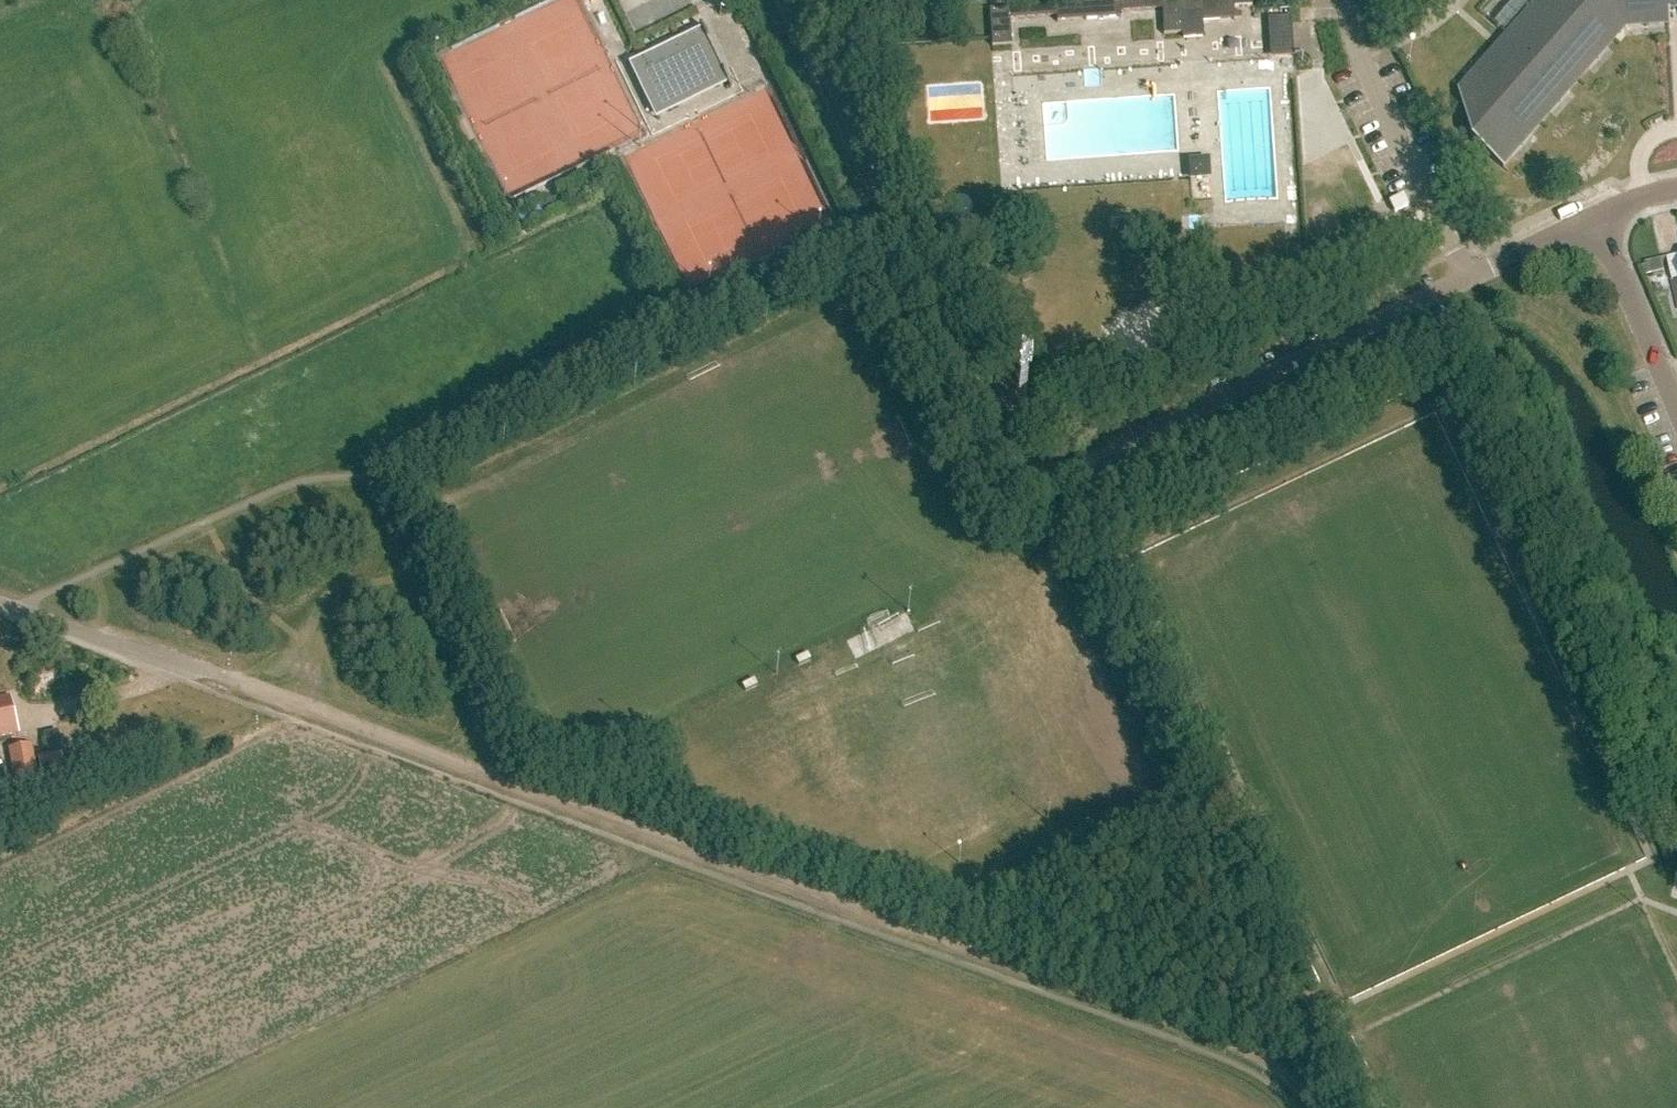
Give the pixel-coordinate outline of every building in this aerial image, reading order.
[(1235,22),(1234,10),(1252,9),(1251,0),(1135,0),(989,11),(992,48),(1012,46),(1010,20),(1056,16),(1056,23),(1121,18),(1120,12),(1163,9),(1165,37),(1184,35),(1183,26),(1235,22)] [(1461,94),(1486,115),(1472,131),(1478,137),(1473,142),(1499,165),(1499,164),(1623,24),(1669,21),(1669,10),(1676,10),(1676,0),(1544,0),(1538,7),(1534,4),(1507,35),(1510,38),(1504,46),(1499,52),(1461,94)] [(1253,16),(1254,29),(1266,29),(1265,15),(1253,16)] [(1296,60),(1292,19),(1269,21),(1272,61),(1296,60)] [(732,89),(701,25),(699,26),(701,31),(640,61),(660,100),(720,70),(730,90),(732,89)] [(1191,182),(1211,180),(1209,160),(1189,162),(1191,182)] [(591,194),(587,185),(581,188),(573,191),(570,193),(563,196),(567,205),(585,197),(591,194)] [(1074,429),(1090,421),(1085,410),(1069,418),(1074,429)] [(6,697),(0,699),(0,737),(14,734),(6,697)] [(9,749),(16,786),(40,782),(33,745),(9,749)]
